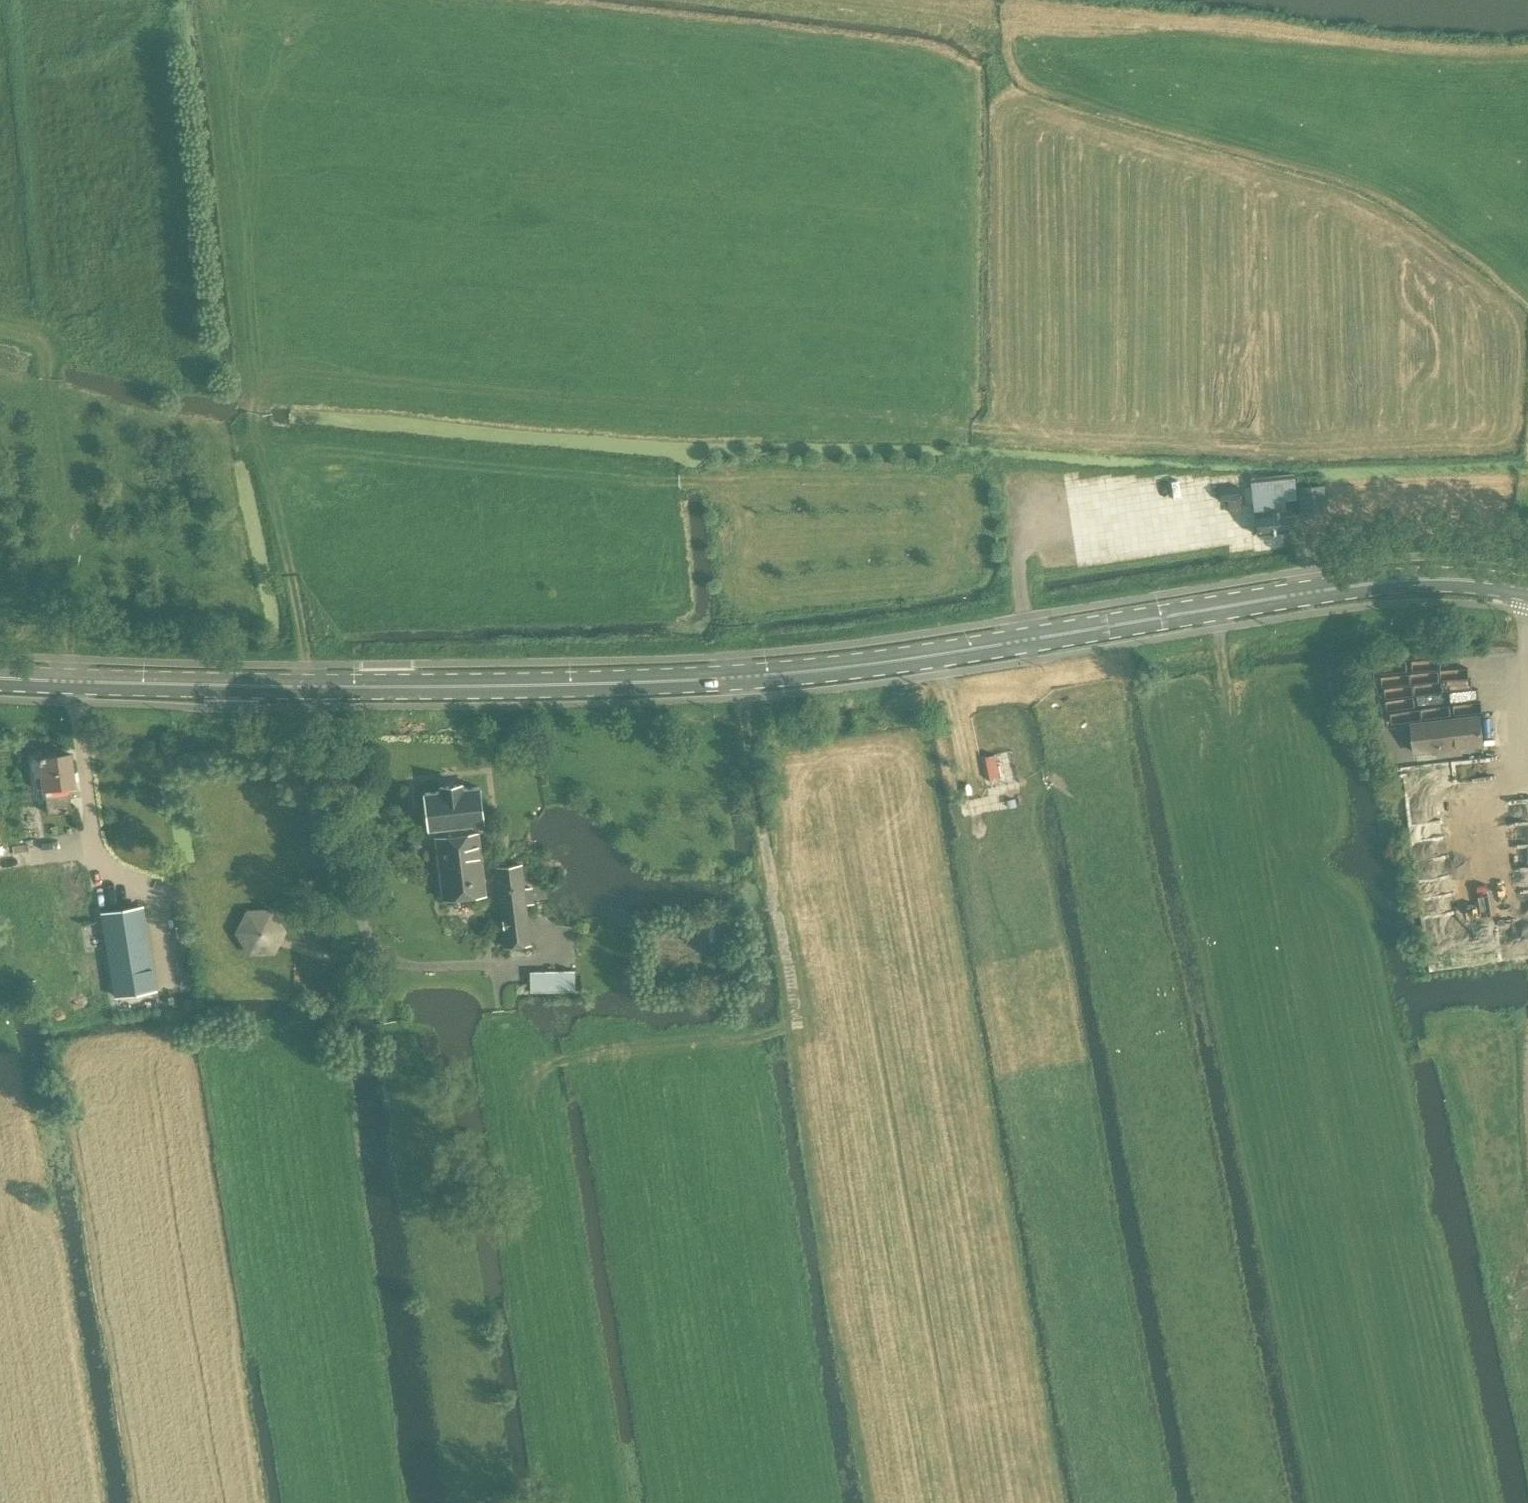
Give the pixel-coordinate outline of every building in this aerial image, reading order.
[(1259,536),(1286,533),(1282,493),(1294,492),(1292,472),(1255,476),(1255,483),(1252,484),(1253,495),(1259,536)] [(1327,514),(1323,485),(1299,488),(1303,517),(1327,514)] [(1199,492),(1201,501),(1219,499),(1219,500),(1240,498),(1239,487),(1217,489),(1217,490),(1199,492)] [(1413,724),(1417,753),(1439,750),(1440,756),(1461,754),(1461,748),(1484,745),(1480,716),(1413,724)] [(71,811),(68,786),(76,785),(71,754),(35,759),(37,774),(42,774),(45,797),(49,814),(71,811)] [(478,833),(468,834),(466,823),(482,822),(478,788),(462,790),(462,785),(440,788),(440,791),(426,793),(430,828),(446,826),(448,837),(436,838),(443,898),(485,893),(478,833)] [(497,868),(504,946),(530,944),(527,904),(533,904),(532,887),(524,887),(522,866),(497,868)] [(101,914),(113,993),(151,987),(139,909),(101,914)] [(236,933),(250,953),(274,952),(285,930),(273,911),(248,911),(236,933)] [(531,972),(531,982),(531,991),(537,990),(575,990),(575,971),(531,972)]
